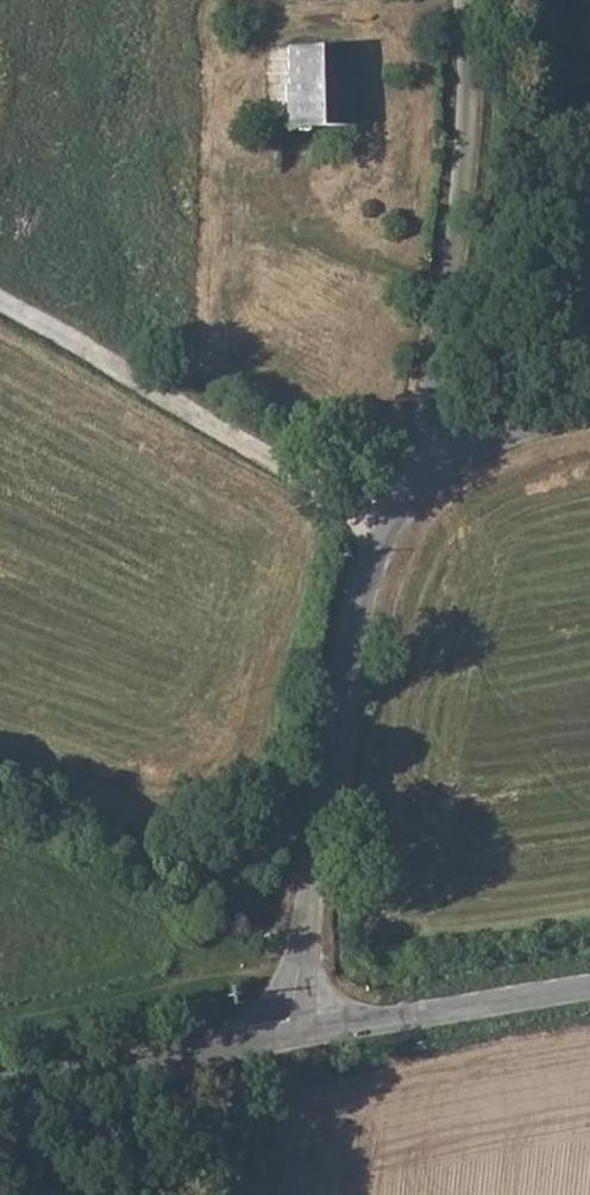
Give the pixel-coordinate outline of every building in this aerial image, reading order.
[(284,86),(285,127),(353,124),(353,97),(347,97),(346,45),(288,46),(290,85),(284,86)]
